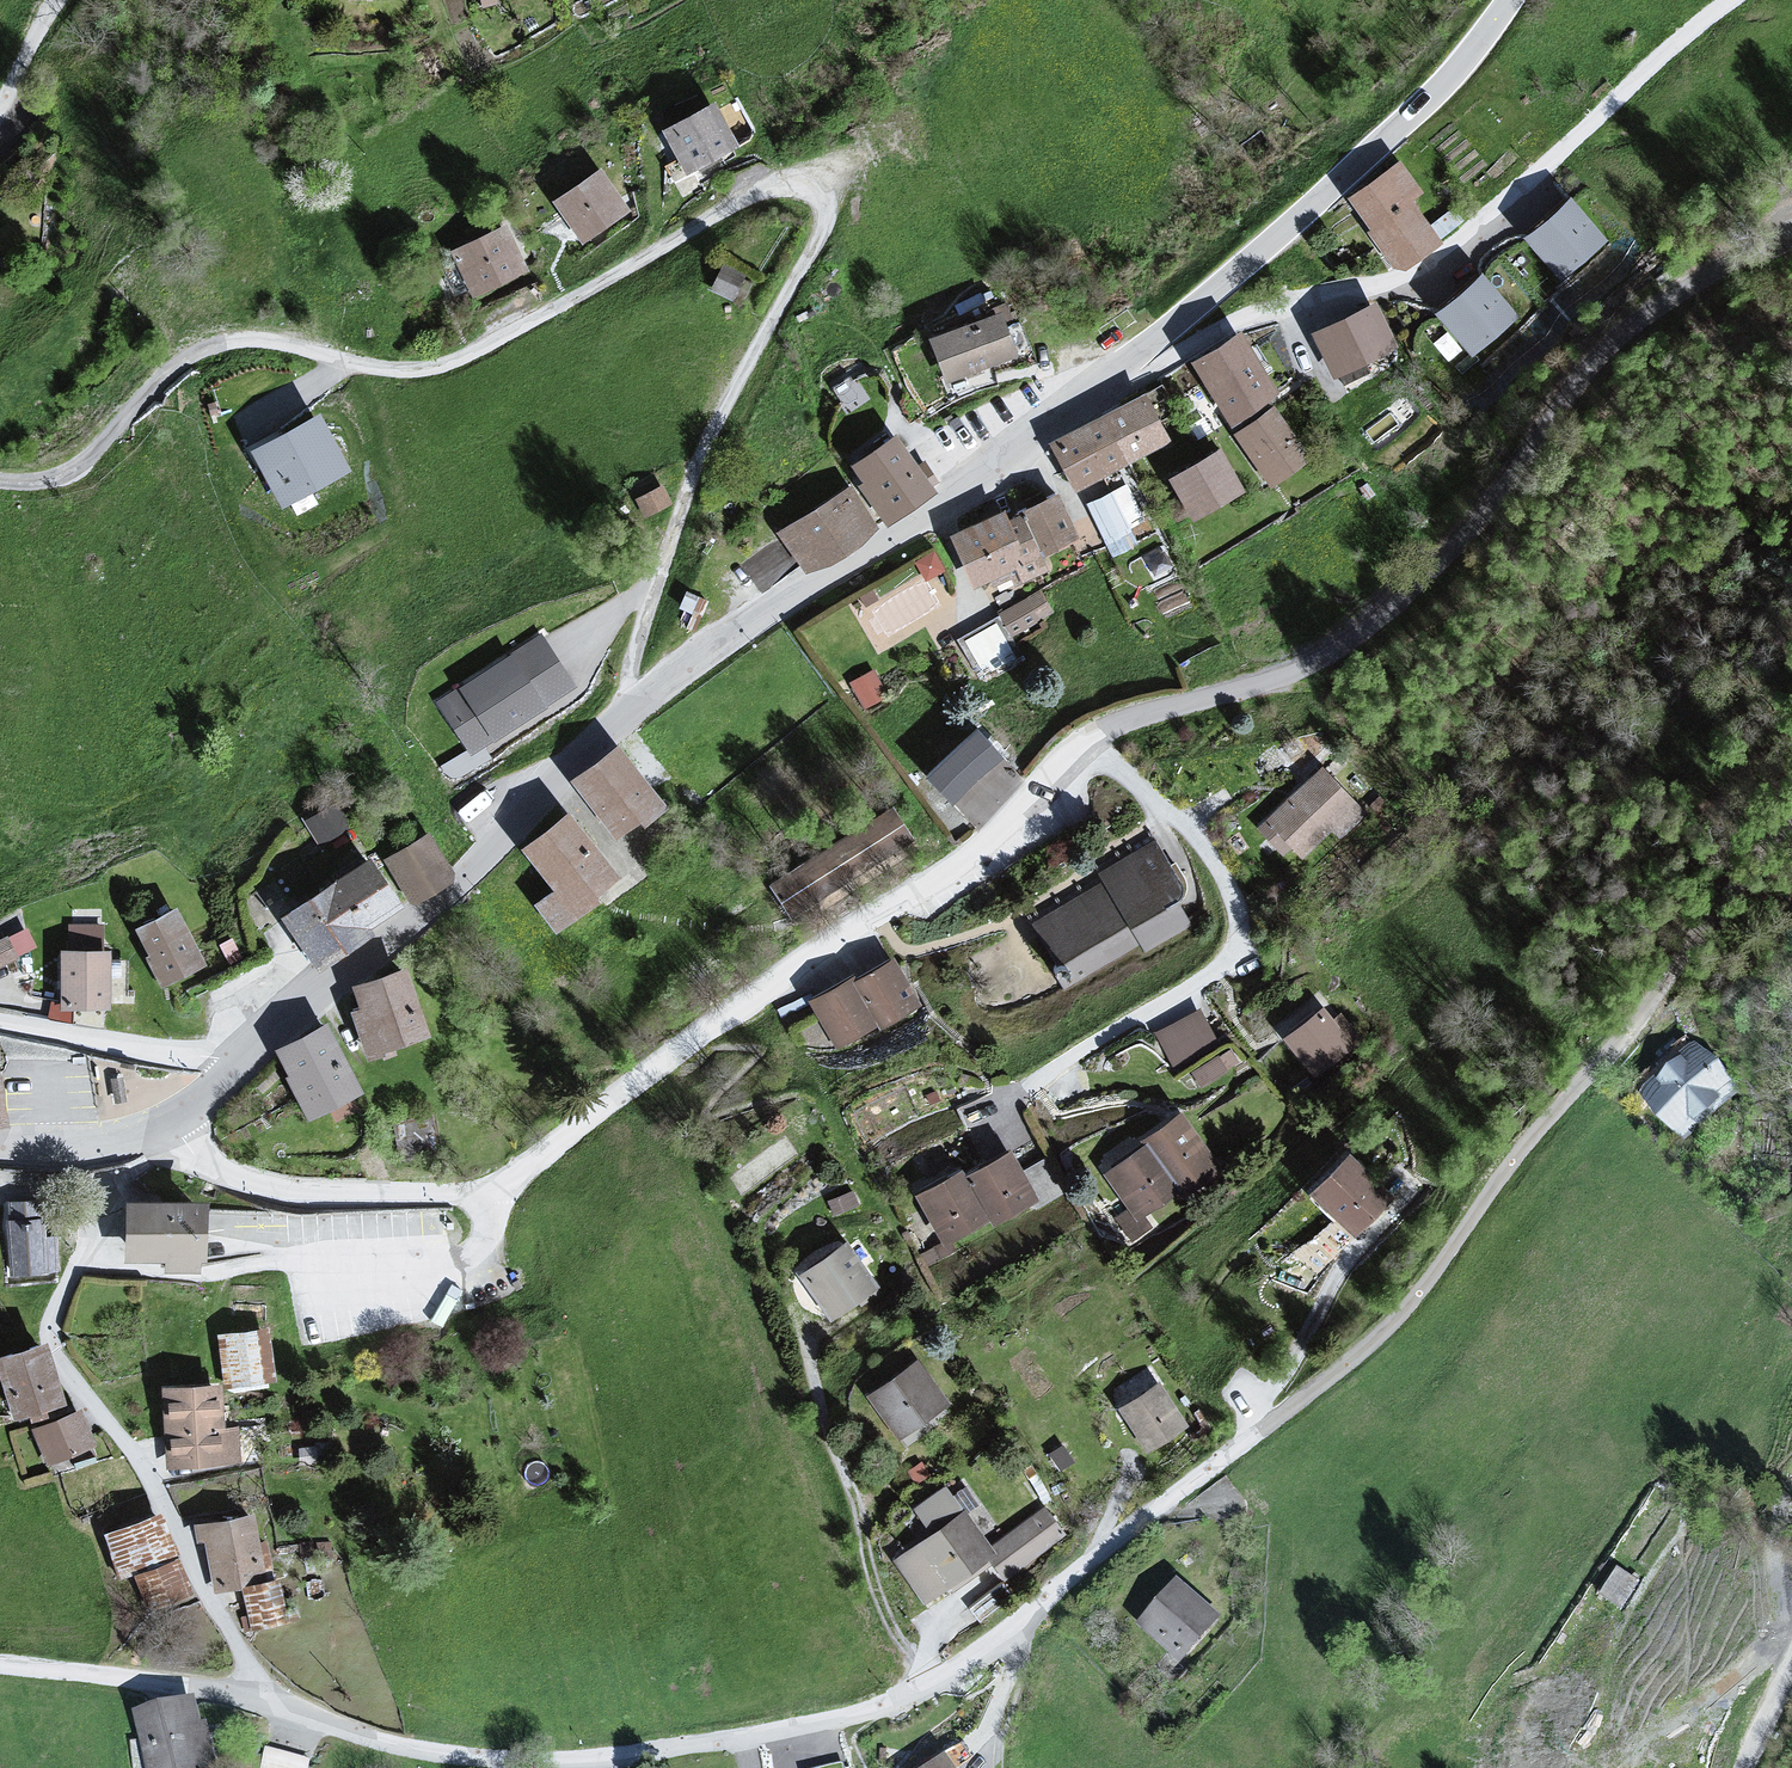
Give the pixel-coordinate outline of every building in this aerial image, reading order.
[(719,102),(662,133),(687,179),(745,148),(719,102)] [(1400,164),(1346,201),(1397,274),(1441,244),(1412,202),(1422,195),(1400,164)] [(601,171),(552,203),(581,247),(630,215),(601,171)] [(1603,239),(1570,200),(1526,236),(1560,276),(1603,239)] [(502,228),(448,255),(472,302),(526,274),(502,228)] [(1512,313),(1478,276),(1438,312),(1471,349),(1512,313)] [(1372,306),(1308,335),(1330,382),(1394,353),(1372,306)] [(1002,317),(930,342),(945,386),(1017,361),(1002,317)] [(1241,334),(1191,363),(1230,427),(1279,398),(1241,334)] [(1145,398),(1049,444),(1079,506),(1131,481),(1126,470),(1170,449),(1145,398)] [(1273,408),(1231,437),(1267,490),(1309,462),(1273,408)] [(320,415),(250,453),(281,511),(351,473),(320,415)] [(898,439),(852,468),(890,527),(936,498),(898,439)] [(1220,449),(1167,479),(1192,524),(1246,494),(1220,449)] [(1128,488),(1085,508),(1111,561),(1139,548),(1132,533),(1147,526),(1128,488)] [(849,491),(778,536),(808,582),(879,536),(849,491)] [(1001,513),(948,536),(972,590),(1014,572),(1021,587),(1050,574),(1044,561),(1080,546),(1058,496),(1005,519),(1001,513)] [(927,576),(947,564),(934,543),(860,587),(887,630),(940,598),(927,576)] [(1031,601),(1000,618),(1015,646),(1046,629),(1031,601)] [(997,614),(963,630),(980,665),(1014,649),(997,614)] [(541,634),(435,703),(471,758),(577,689),(541,634)] [(978,730),(928,777),(955,806),(1005,759),(978,730)] [(617,743),(569,779),(615,841),(663,805),(617,743)] [(1317,770),(1262,827),(1302,864),(1356,807),(1317,770)] [(889,804),(767,886),(792,923),(914,842),(889,804)] [(324,888),(280,918),(317,972),(408,910),(336,805),(289,838),(324,888)] [(567,811),(519,848),(553,892),(534,907),(555,935),(623,882),(567,811)] [(426,837),(384,863),(413,910),(455,885),(426,837)] [(1101,888),(1036,927),(1071,987),(1138,947),(1145,959),(1193,930),(1145,849),(1095,878),(1101,888)] [(177,910),(135,930),(163,991),(205,971),(177,910)] [(61,920),(62,943),(106,941),(104,918),(61,920)] [(38,945),(29,923),(0,934),(0,960),(38,945)] [(110,953),(59,954),(60,1015),(111,1014),(110,953)] [(893,961),(809,1004),(834,1052),(918,1010),(893,961)] [(406,970),(348,989),(372,1060),(429,1041),(406,970)] [(1326,1012),(1280,1041),(1310,1090),(1357,1061),(1326,1012)] [(1199,1013),(1152,1039),(1173,1077),(1220,1050),(1199,1013)] [(328,1029),(273,1053),(303,1119),(358,1095),(328,1029)] [(1691,1044),(1633,1097),(1680,1148),(1738,1094),(1691,1044)] [(9,1129),(0,1080),(0,1130),(9,1129)] [(1146,1150),(1103,1178),(1136,1229),(1224,1172),(1186,1114),(1141,1143),(1146,1150)] [(1007,1153),(964,1178),(994,1230),(1038,1205),(1007,1153)] [(1348,1159),(1305,1200),(1349,1246),(1392,1205),(1348,1159)] [(958,1172),(914,1199),(943,1246),(987,1219),(964,1178),(958,1172)] [(205,1204),(124,1204),(124,1265),(205,1266),(205,1204)] [(42,1221),(5,1224),(11,1279),(47,1276),(42,1221)] [(849,1245),(800,1279),(832,1325),(881,1291),(849,1245)] [(269,1330),(218,1337),(225,1392),(276,1385),(269,1330)] [(0,1357),(0,1385),(10,1420),(61,1406),(44,1345),(0,1357)] [(921,1362),(864,1398),(894,1444),(950,1408),(921,1362)] [(1160,1384),(1116,1410),(1142,1454),(1186,1429),(1160,1384)] [(220,1386),(165,1389),(170,1470),(240,1466),(237,1427),(223,1428),(220,1386)] [(79,1414),(32,1432),(46,1468),(93,1450),(79,1414)] [(931,1536),(890,1564),(922,1610),(997,1558),(947,1488),(914,1511),(931,1536)] [(1041,1512),(999,1544),(1021,1572),(1063,1540),(1041,1512)] [(159,1514),(102,1535),(119,1586),(131,1582),(144,1617),(195,1599),(159,1514)] [(255,1516),(201,1526),(213,1595),(246,1589),(254,1634),(285,1628),(269,1540),(260,1542),(255,1516)] [(1617,1565),(1599,1594),(1622,1608),(1640,1580),(1617,1565)] [(1179,1586),(1138,1631),(1181,1670),(1222,1625),(1179,1586)] [(136,1718),(145,1767),(207,1767),(196,1707),(136,1718)] [(266,1754),(262,1767),(311,1767),(311,1765),(266,1754)] [(933,1767),(953,1767),(947,1759),(933,1767)]
